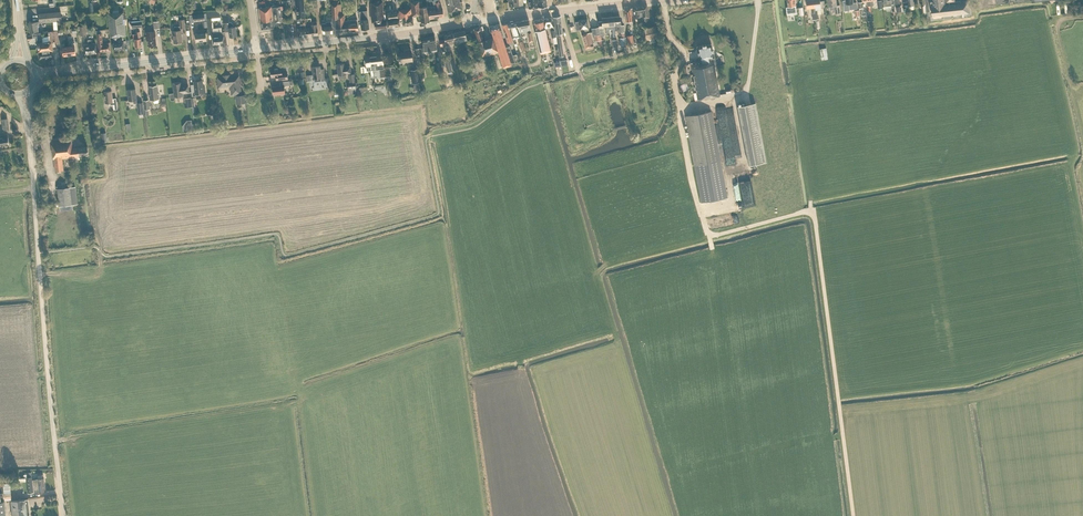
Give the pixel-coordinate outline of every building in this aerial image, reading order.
[(291,2),(290,2),(290,0),(282,0),(282,3),(286,2),(286,8),(292,8),(291,5),(291,2)] [(296,10),(304,9),(304,3),(303,0),(291,0),(291,2),(291,5),(295,5),(295,6),(295,7),(296,8),(296,10)] [(336,32),(349,31),(349,21),(348,20),(345,20),(344,17),(345,17),(345,14),(342,14),(342,13),(342,3),(339,4),(339,0),(332,1),(333,19),(337,19),(337,25),(336,25),(336,32)] [(395,26),(400,25),(398,10),(400,9),(399,0),(396,0),(397,12),(386,13),(387,27),(395,26)] [(414,0),(410,0),(412,16),(421,15),(421,23),(429,22),(427,6),(422,7),(422,1),(421,2),(420,0),(414,1),(414,0)] [(443,16),(442,8),(440,0),(427,0),(427,2),(433,0),(435,8),(428,9),(430,18),(443,16)] [(461,9),(459,0),(444,0),(448,12),(452,11),(461,9)] [(529,8),(538,7),(537,0),(528,0),(529,8)] [(797,14),(795,0),(788,0),(788,7),(786,7),(787,14),(793,13),(793,14),(797,14)] [(816,19),(813,0),(808,0),(807,0),(808,8),(813,7),(813,9),(812,9),(813,20),(816,19)] [(836,0),(829,0),(830,10),(835,9),(835,14),(841,13),(840,5),(837,5),(836,0)] [(843,0),(845,11),(850,10),(850,9),(857,8),(857,2),(853,3),(853,0),(845,0),(843,0)] [(896,11),(894,0),(884,0),(884,2),(885,6),(891,6),(892,12),(896,11)] [(955,2),(954,1),(955,1),(955,0),(933,0),(934,6),(931,6),(932,17),(970,12),(968,0),(955,2)] [(383,19),(386,18),(386,14),(383,14),(382,3),(371,3),(372,22),(375,22),(375,28),(387,27),(386,21),(383,21),(383,19)] [(271,6),(272,11),(274,11),(275,14),(276,13),(276,16),(281,16),(281,10),(284,9),(283,6),(280,6),(279,6),(278,4),(276,4),(276,5),(271,6)] [(61,21),(68,20),(67,5),(60,6),(61,12),(39,14),(39,22),(61,21)] [(645,18),(649,17),(647,6),(632,8),(633,17),(642,16),(643,22),(646,21),(645,18)] [(261,29),(274,28),(271,7),(259,8),(261,29)] [(412,16),(411,10),(411,8),(399,10),(400,20),(402,19),(403,25),(413,24),(412,16)] [(632,17),(633,17),(632,8),(624,9),(626,24),(628,23),(628,21),(633,21),(632,17)] [(297,19),(305,18),(304,9),(296,10),(297,15),(296,16),(296,18),(297,18),(297,19)] [(123,12),(113,13),(113,11),(110,11),(110,14),(108,14),(110,37),(113,36),(113,38),(114,38),(115,41),(113,41),(113,43),(112,43),(113,50),(124,49),(123,42),(120,42),(120,40),(117,40),(117,36),(126,35),(123,12)] [(223,32),(213,33),(212,18),(220,17),(220,11),(207,12),(207,17),(209,33),(212,33),(213,44),(224,43),(223,32)] [(274,11),(272,11),(273,22),(282,21),(281,16),(276,16),(276,13),(275,14),(274,11)] [(205,20),(204,13),(190,15),(190,21),(205,20)] [(369,29),(368,13),(360,14),(360,20),(361,29),(361,30),(369,29)] [(236,26),(233,27),(233,24),(231,22),(229,22),(228,15),(223,16),(225,30),(228,30),(230,37),(237,36),(236,26)] [(555,27),(561,26),(560,16),(553,17),(555,27)] [(616,36),(615,30),(615,27),(615,25),(614,25),(614,16),(608,17),(609,25),(609,29),(612,29),(613,36),(616,36)] [(615,30),(618,30),(618,33),(621,32),(622,36),(625,36),(623,25),(620,25),(620,24),(621,24),(620,16),(614,16),(614,25),(615,25),(615,27),(615,30)] [(551,17),(543,19),(544,25),(545,28),(549,28),(550,31),(551,37),(555,36),(554,27),(552,27),(551,17)] [(609,29),(609,25),(608,17),(602,18),(602,21),(599,21),(600,31),(601,36),(604,36),(603,26),(606,26),(607,33),(609,32),(609,29)] [(181,28),(185,27),(184,19),(179,20),(180,26),(174,27),(174,31),(172,31),(172,35),(173,35),(174,43),(182,42),(181,28)] [(358,30),(358,23),(357,19),(349,20),(348,20),(349,31),(358,30)] [(529,41),(533,40),(529,19),(516,22),(520,33),(524,32),(524,33),(526,33),(526,31),(527,31),(529,41)] [(541,54),(551,51),(545,29),(544,29),(542,19),(534,20),(536,31),(536,35),(541,54)] [(575,22),(576,27),(576,29),(584,28),(584,31),(589,30),(587,19),(579,20),(579,22),(575,22)] [(38,26),(39,26),(38,21),(29,22),(30,32),(38,31),(38,26)] [(308,36),(318,35),(317,21),(311,22),(311,27),(307,27),(308,36)] [(324,33),(332,32),(331,21),(326,22),(326,23),(321,23),(321,24),(321,28),(323,28),(324,33)] [(520,36),(520,33),(516,22),(507,23),(509,30),(509,29),(512,37),(520,36)] [(512,40),(509,30),(507,23),(502,24),(507,42),(512,40)] [(305,27),(305,25),(305,24),(300,24),(301,28),(298,28),(298,37),(308,36),(307,27),(305,27)] [(501,30),(499,24),(489,26),(491,32),(492,32),(503,67),(511,64),(511,63),(519,61),(518,58),(517,55),(516,54),(513,55),(510,45),(509,46),(508,45),(507,45),(506,45),(505,45),(500,30),(501,30)] [(646,40),(660,36),(658,25),(644,29),(646,40)] [(485,40),(482,29),(481,26),(473,29),(474,30),(483,59),(487,58),(486,55),(493,53),(498,52),(493,38),(485,40)] [(561,26),(555,27),(556,36),(558,48),(559,56),(564,56),(562,47),(561,36),(560,36),(559,33),(563,33),(561,26)] [(67,37),(66,28),(62,29),(58,30),(59,38),(67,37)] [(54,57),(52,42),(59,41),(58,30),(48,31),(49,37),(42,38),(42,42),(43,42),(45,58),(54,57)] [(207,43),(206,40),(206,33),(204,33),(204,30),(198,30),(199,33),(195,34),(196,41),(202,41),(202,44),(207,43)] [(156,45),(155,36),(156,36),(155,31),(146,32),(147,36),(147,41),(148,41),(148,46),(156,45)] [(464,31),(465,31),(453,33),(456,42),(460,55),(465,53),(464,49),(463,49),(461,42),(467,40),(470,39),(468,33),(465,34),(464,31)] [(592,43),(593,43),(590,32),(587,33),(586,31),(581,32),(586,48),(593,46),(592,43)] [(109,42),(102,43),(102,40),(101,33),(99,33),(97,33),(99,52),(110,50),(109,42)] [(440,46),(456,42),(453,33),(444,35),(444,39),(439,40),(440,46)] [(627,45),(626,37),(619,38),(621,46),(627,45)] [(39,59),(45,58),(43,42),(42,42),(42,38),(37,38),(37,43),(39,59)] [(85,54),(97,53),(95,43),(92,43),(92,39),(88,40),(88,44),(84,44),(85,54)] [(424,53),(430,52),(430,50),(431,48),(430,46),(431,46),(429,39),(423,40),(422,40),(424,48),(421,48),(422,52),(424,52),(424,53)] [(704,98),(720,95),(713,57),(714,57),(712,43),(697,45),(700,61),(691,62),(698,99),(704,98)] [(70,55),(68,46),(65,47),(64,44),(61,44),(62,47),(63,56),(70,55)] [(820,49),(822,61),(828,60),(827,48),(826,48),(820,49)] [(410,67),(413,66),(413,60),(412,60),(411,51),(398,53),(399,62),(409,61),(410,67)] [(380,77),(391,76),(391,75),(396,75),(395,66),(390,67),(384,67),(382,55),(365,57),(366,66),(375,65),(376,69),(373,69),(374,77),(380,77)] [(475,64),(477,70),(485,68),(483,62),(475,64)] [(338,74),(346,73),(351,73),(350,66),(345,67),(344,63),(337,64),(338,74)] [(314,82),(325,80),(324,69),(320,69),(320,66),(312,67),(314,82)] [(288,79),(287,72),(282,73),(281,68),(270,69),(271,77),(279,76),(279,80),(288,79)] [(412,83),(419,82),(417,69),(411,70),(412,83)] [(232,94),(241,93),(239,76),(218,78),(219,87),(229,86),(231,86),(232,94)] [(202,80),(194,81),(194,84),(190,85),(192,96),(196,96),(196,94),(205,93),(205,88),(203,88),(202,80)] [(290,85),(293,84),(292,80),(290,81),(280,82),(280,86),(272,86),(273,94),(281,94),(285,94),(284,86),(290,85)] [(175,97),(175,96),(183,95),(182,93),(189,92),(188,85),(184,86),(184,87),(182,87),(181,83),(173,84),(174,93),(169,93),(170,98),(170,99),(171,100),(172,101),(174,100),(175,99),(175,97)] [(355,84),(347,85),(349,94),(356,93),(355,84)] [(158,99),(159,99),(158,94),(157,85),(149,86),(150,95),(149,95),(150,100),(153,100),(154,102),(155,103),(158,102),(159,102),(158,99)] [(137,100),(135,89),(127,90),(129,101),(133,100),(134,103),(137,103),(136,100),(137,100)] [(112,98),(112,91),(104,92),(105,103),(109,102),(109,106),(113,105),(114,109),(118,109),(116,98),(112,98)] [(247,103),(246,94),(235,95),(236,104),(247,103)] [(76,115),(75,102),(68,103),(70,116),(76,115)] [(756,164),(766,162),(756,103),(738,106),(749,165),(756,164)] [(711,111),(685,116),(702,203),(727,197),(711,111)] [(724,144),(725,154),(729,154),(738,155),(740,155),(741,151),(739,138),(735,137),(735,134),(724,133),(734,131),(734,127),(732,127),(732,125),(730,124),(729,127),(721,128),(722,133),(724,133),(724,134),(726,133),(727,135),(726,140),(729,141),(724,141),(724,144)] [(9,144),(8,136),(7,134),(0,135),(0,146),(9,144)] [(62,158),(73,157),(73,159),(79,158),(79,156),(89,155),(88,146),(73,148),(72,140),(52,142),(54,159),(55,171),(64,170),(62,158)] [(59,206),(72,204),(70,187),(57,189),(59,206)] [(33,479),(33,480),(32,480),(32,476),(26,477),(28,493),(34,492),(45,491),(44,478),(37,478),(37,479),(33,479)] [(24,499),(11,501),(12,515),(26,515),(24,499)]
